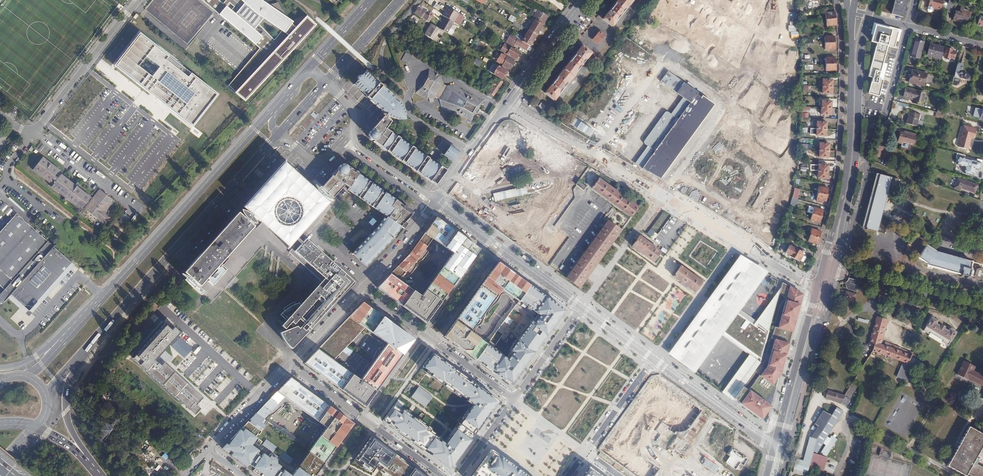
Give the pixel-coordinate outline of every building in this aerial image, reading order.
[(219,14),(255,43),(262,35),(255,28),(258,24),(263,18),(282,31),(288,35),(234,92),(244,101),(316,23),(307,14),(295,25),(292,22),(293,20),(265,0),(203,0),(219,14)] [(633,0),(618,0),(603,19),(612,27),(633,0)] [(880,11),(902,17),(907,0),(894,0),(893,5),(883,2),(880,11)] [(945,0),(943,0),(930,0),(928,11),(928,13),(932,14),(934,13),(934,9),(942,11),(945,0)] [(945,11),(951,12),(954,0),(948,0),(945,11)] [(454,22),(460,13),(449,7),(443,15),(454,22)] [(418,8),(415,13),(421,17),(423,13),(424,12),(418,8)] [(543,25),(548,16),(537,10),(532,19),(535,20),(543,25)] [(825,11),(825,26),(836,25),(835,11),(825,11)] [(959,13),(954,12),(952,20),(965,24),(968,13),(960,11),(959,13)] [(434,14),(431,12),(429,15),(426,13),(425,14),(423,18),(426,20),(429,22),(434,14)] [(447,33),(454,23),(446,18),(439,28),(440,29),(447,33)] [(536,36),(543,25),(535,20),(528,31),(536,36)] [(522,30),(524,28),(514,22),(514,23),(513,24),(522,30)] [(274,39),(258,24),(255,28),(262,35),(255,43),(260,48),(227,87),(234,92),(288,35),(282,31),(274,39)] [(440,29),(439,28),(431,24),(425,35),(434,40),(440,29)] [(898,32),(875,26),(871,42),(877,44),(868,77),(872,78),(868,94),(878,96),(882,81),(880,80),(881,76),(879,76),(886,50),(888,51),(888,47),(894,48),(898,32)] [(530,46),(536,36),(528,31),(523,39),(519,36),(518,39),(528,45),(530,46)] [(597,45),(604,36),(599,31),(592,40),(597,45)] [(218,95),(141,34),(115,66),(192,127),(218,95)] [(528,45),(518,39),(513,36),(512,39),(516,41),(515,44),(525,50),(528,45)] [(924,43),(914,40),(910,56),(919,59),(924,43)] [(943,49),(943,48),(929,44),(926,56),(940,59),(941,56),(943,49)] [(544,94),(553,101),(591,53),(582,46),(544,94)] [(519,53),(511,48),(508,52),(513,55),(512,57),(515,59),(519,53)] [(945,49),(943,49),(941,56),(948,59),(949,58),(953,59),(955,52),(951,51),(951,50),(945,49)] [(505,61),(502,65),(510,70),(515,62),(508,58),(506,61),(505,61)] [(961,65),(956,63),(953,76),(953,78),(951,84),(955,85),(957,77),(966,80),(967,78),(970,79),(971,76),(968,75),(961,73),(959,71),(961,65)] [(507,72),(498,66),(493,74),(502,79),(507,72)] [(427,79),(423,86),(418,94),(427,99),(429,98),(429,100),(433,99),(433,97),(435,97),(439,99),(441,107),(470,124),(476,114),(477,114),(480,110),(478,109),(483,101),(455,84),(447,86),(443,83),(440,76),(432,71),(427,79)] [(713,104),(702,96),(701,98),(697,94),(698,92),(668,71),(660,81),(682,97),(671,113),(667,112),(665,112),(644,141),(644,144),(647,146),(634,164),(660,179),(713,104)] [(926,75),(911,71),(908,83),(922,87),(926,75)] [(364,72),(363,73),(353,84),(366,96),(366,97),(370,100),(370,99),(386,113),(391,118),(394,119),(398,120),(403,120),(404,119),(404,116),(404,113),(403,110),(402,109),(399,103),(397,101),(381,87),(381,86),(377,83),(376,83),(364,72)] [(490,94),(494,96),(502,82),(497,79),(495,82),(492,80),(489,84),(494,87),(490,94)] [(926,90),(897,83),(896,86),(905,89),(903,98),(913,101),(912,103),(922,106),(926,90)] [(909,112),(906,124),(916,127),(917,121),(919,121),(921,115),(909,112)] [(390,122),(383,117),(372,129),(372,130),(371,131),(369,132),(368,134),(368,135),(368,137),(368,138),(372,141),(373,141),(373,142),(381,147),(382,147),(387,150),(387,151),(390,153),(402,160),(401,161),(405,163),(416,170),(416,171),(419,173),(431,180),(430,181),(433,183),(437,183),(446,170),(440,166),(440,167),(428,159),(429,159),(426,157),(425,157),(414,149),(411,147),(399,139),(400,139),(396,137),(385,129),(390,122)] [(569,126),(597,143),(602,134),(575,117),(569,126)] [(976,129),(963,126),(957,147),(967,150),(970,139),(973,139),(976,129)] [(900,133),(897,143),(901,145),(902,143),(912,146),(915,135),(905,132),(904,134),(900,133)] [(465,178),(452,195),(495,226),(507,210),(484,194),(518,147),(502,136),(469,181),(465,178)] [(453,161),(460,152),(450,145),(443,155),(453,161)] [(965,155),(957,153),(956,158),(957,158),(956,164),(965,167),(963,173),(972,176),(974,169),(978,170),(980,163),(964,159),(965,155)] [(50,183),(58,173),(59,171),(42,158),(33,170),(50,183)] [(321,280),(295,309),(288,311),(281,315),(277,318),(283,323),(282,324),(285,327),(280,331),(285,340),(292,347),(350,284),(341,276),(344,273),(316,247),(317,246),(312,241),(311,242),(306,238),(301,242),(296,238),(329,201),(298,174),(296,187),(291,185),(285,185),(280,186),(283,162),(242,207),(248,212),(240,210),(243,216),(238,212),(185,271),(190,276),(183,273),(186,280),(191,284),(199,287),(196,281),(201,285),(215,298),(263,242),(280,257),(286,250),(291,254),(321,280)] [(404,228),(408,223),(401,218),(407,213),(400,206),(402,205),(399,201),(385,192),(384,193),(381,192),(382,190),(350,167),(349,168),(348,168),(347,166),(346,165),(344,164),(343,164),(341,164),(340,165),(338,166),(337,167),(337,169),(336,170),(335,169),(331,175),(341,183),(342,182),(346,185),(345,187),(383,214),(384,215),(382,217),(381,216),(375,224),(349,251),(356,257),(357,256),(358,257),(357,258),(365,266),(392,239),(401,226),(404,228)] [(61,175),(58,173),(50,183),(53,185),(61,175)] [(90,199),(61,175),(53,185),(52,187),(57,192),(81,210),(90,199)] [(897,180),(875,175),(861,228),(883,233),(886,223),(879,222),(882,213),(884,206),(885,202),(887,193),(888,190),(894,192),(897,180)] [(585,180),(581,177),(577,182),(581,185),(582,184),(583,185),(585,182),(584,181),(585,180)] [(635,207),(595,179),(588,188),(628,217),(635,207)] [(976,186),(962,180),(959,187),(973,193),(976,186)] [(558,181),(532,217),(546,227),(572,191),(558,181)] [(818,187),(817,193),(827,195),(828,188),(818,187)] [(84,209),(103,224),(110,216),(106,212),(112,205),(114,206),(116,203),(101,191),(93,201),(91,200),(84,209)] [(827,195),(817,193),(816,199),(826,201),(827,195)] [(14,210),(4,202),(0,206),(0,209),(8,216),(14,210)] [(535,212),(528,207),(517,223),(524,228),(535,212)] [(814,208),(812,214),(821,217),(823,211),(814,208)] [(821,217),(812,214),(810,220),(820,223),(821,217)] [(73,265),(17,216),(0,234),(0,287),(30,313),(73,265)] [(404,308),(425,324),(480,249),(467,240),(436,218),(409,254),(376,288),(403,307),(404,308)] [(620,232),(607,222),(567,278),(580,288),(620,232)] [(811,229),(810,235),(819,238),(821,232),(811,229)] [(558,230),(541,259),(551,265),(568,235),(558,230)] [(659,250),(637,234),(634,238),(636,240),(633,245),(653,259),(659,250)] [(819,238),(810,235),(808,241),(817,244),(819,238)] [(933,250),(924,244),(916,256),(924,262),(924,263),(925,263),(924,265),(928,266),(928,264),(956,272),(956,273),(957,273),(957,275),(959,276),(960,273),(964,275),(963,277),(965,277),(966,276),(967,276),(967,275),(975,278),(979,263),(967,260),(933,250)] [(788,255),(793,258),(798,250),(793,247),(788,255)] [(798,250),(793,258),(799,262),(799,261),(802,256),(804,254),(798,250)] [(761,269),(740,257),(706,305),(710,308),(704,316),(699,313),(673,349),(681,354),(677,360),(689,368),(718,328),(720,329),(719,330),(757,357),(728,397),(732,400),(759,364),(767,334),(763,331),(765,329),(757,323),(754,326),(734,311),(731,315),(729,313),(745,291),(743,289),(745,287),(747,289),(761,269)] [(519,300),(530,285),(513,273),(497,261),(443,336),(446,338),(449,341),(476,360),(478,357),(488,343),(476,335),(471,331),(482,317),(502,288),(519,300)] [(701,281),(680,266),(674,274),(694,289),(701,281)] [(774,277),(771,275),(769,278),(775,281),(774,286),(776,286),(778,279),(774,277)] [(847,280),(845,282),(850,291),(855,293),(856,286),(853,286),(854,281),(847,280)] [(802,294),(782,282),(779,294),(787,298),(779,328),(774,326),(771,338),(774,339),(770,356),(768,362),(767,366),(764,370),(760,376),(760,375),(748,391),(739,403),(761,419),(771,406),(765,402),(776,387),(772,384),(780,373),(802,294)] [(969,286),(958,283),(956,290),(968,293),(969,286)] [(536,316),(524,331),(541,343),(565,310),(530,285),(519,300),(518,302),(536,316)] [(855,295),(845,293),(842,302),(852,305),(855,295)] [(395,326),(363,302),(349,316),(365,328),(387,344),(361,380),(334,361),(317,349),(304,363),(328,380),(364,407),(414,339),(395,326)] [(706,305),(699,313),(704,316),(710,308),(706,305)] [(365,328),(349,316),(317,349),(334,361),(365,328)] [(885,319),(874,316),(867,345),(872,346),(871,350),(900,360),(906,362),(910,354),(912,351),(896,346),(884,342),(883,345),(879,343),(885,319)] [(930,316),(921,329),(927,333),(929,331),(941,338),(940,340),(943,342),(946,344),(954,330),(948,326),(947,329),(943,327),(943,326),(944,325),(941,323),(939,323),(938,324),(934,321),(936,319),(930,316)] [(163,368),(155,361),(181,333),(174,327),(172,331),(165,324),(133,359),(196,415),(202,409),(198,406),(204,398),(166,364),(163,368)] [(522,334),(539,346),(541,343),(524,331),(522,334)] [(539,346),(522,334),(511,349),(514,351),(509,358),(499,351),(494,347),(496,343),(491,339),(488,343),(478,357),(484,362),(482,364),(495,374),(511,385),(539,346)] [(460,396),(472,404),(458,423),(474,435),(498,402),(498,401),(497,400),(442,359),(432,353),(420,370),(426,374),(426,373),(459,398),(460,396)] [(906,362),(900,360),(893,373),(905,378),(916,356),(910,354),(906,362)] [(967,375),(982,385),(982,375),(972,368),(975,364),(964,357),(956,370),(966,376),(967,375)] [(116,365),(121,372),(128,367),(122,360),(116,365)] [(176,366),(173,370),(198,392),(203,387),(193,378),(189,381),(176,369),(177,367),(176,366)] [(691,427),(703,410),(655,376),(624,413),(643,426),(645,427),(648,420),(659,403),(691,427)] [(353,423),(350,421),(338,412),(290,377),(222,448),(260,475),(314,475),(343,437),(352,424),(353,423)] [(843,395),(827,390),(824,397),(845,405),(857,384),(851,381),(843,395)] [(433,397),(419,386),(411,397),(425,407),(429,402),(433,397)] [(739,403),(748,391),(743,386),(734,398),(739,403)] [(384,421),(424,450),(436,434),(428,428),(423,425),(413,417),(412,419),(410,417),(411,415),(405,410),(401,415),(397,412),(404,404),(398,400),(394,405),(383,420),(384,421)] [(841,410),(835,405),(830,414),(822,409),(813,422),(817,425),(810,437),(809,436),(804,455),(794,453),(792,458),(795,459),(791,472),(804,475),(811,451),(815,452),(841,410)] [(624,413),(622,416),(641,430),(643,426),(624,413)] [(622,416),(601,450),(636,475),(655,475),(660,469),(629,447),(642,430),(641,430),(622,416)] [(180,422),(173,430),(181,438),(188,430),(180,422)] [(445,441),(442,439),(431,455),(450,469),(474,435),(458,423),(445,441)] [(973,463),(982,446),(982,434),(970,427),(948,466),(965,475),(966,475),(968,474),(973,463)] [(424,450),(431,455),(442,439),(436,434),(424,450)] [(373,438),(371,436),(371,437),(354,460),(373,474),(380,465),(382,461),(382,460),(383,458),(384,459),(384,458),(382,456),(383,455),(386,456),(390,450),(373,438)] [(748,459),(731,447),(727,454),(730,456),(726,462),(737,469),(741,463),(744,465),(748,459)] [(491,475),(511,475),(517,468),(490,449),(472,475),(487,475),(488,474),(491,475)] [(393,454),(394,453),(390,450),(386,456),(383,455),(382,456),(384,458),(384,459),(383,458),(382,460),(382,461),(380,465),(383,467),(386,463),(387,464),(388,462),(387,461),(393,453),(393,454)] [(383,467),(380,472),(386,475),(392,475),(426,475),(419,471),(418,472),(400,460),(401,458),(394,453),(393,454),(393,453),(387,461),(388,462),(387,464),(386,463),(383,467)] [(809,467),(823,471),(827,456),(813,453),(809,467)] [(401,458),(400,460),(418,472),(419,471),(401,458)] [(968,474),(972,475),(982,475),(982,468),(973,463),(968,474)] [(589,467),(582,475),(602,475),(589,467)] [(520,470),(517,468),(511,475),(516,475),(520,470)]
